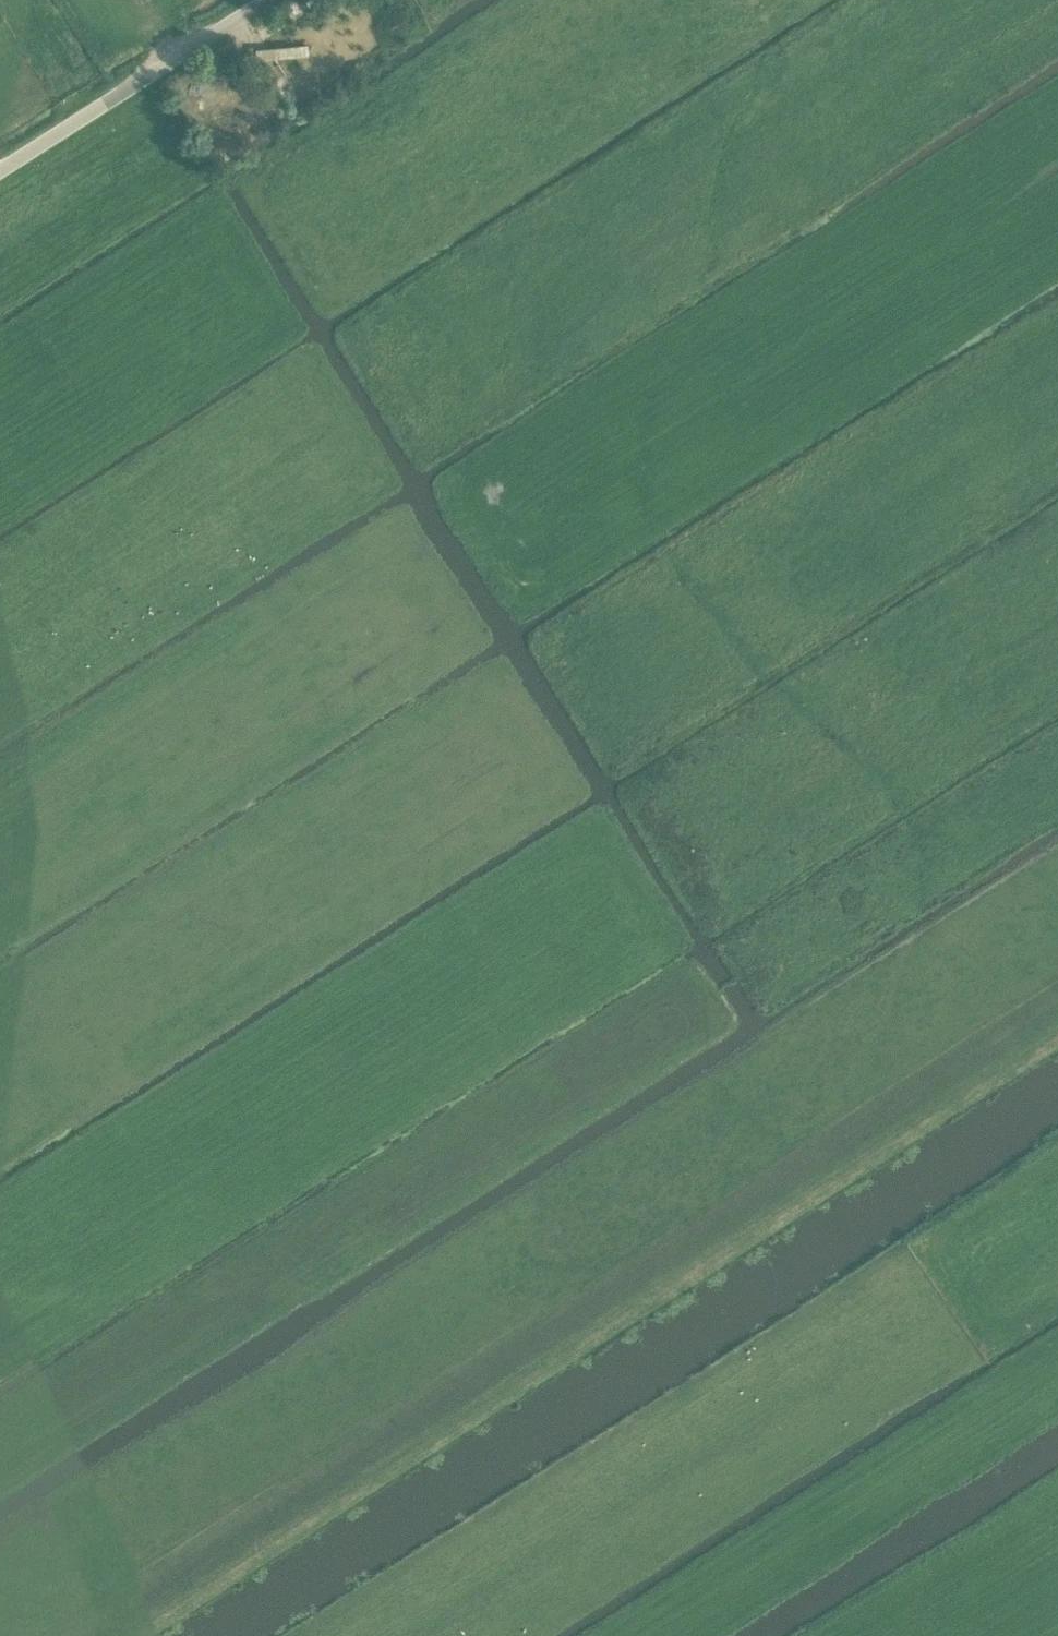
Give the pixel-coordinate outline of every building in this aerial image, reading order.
[(230,64),(194,91),(228,135),(253,115),(239,97),(249,89),(230,64)]
